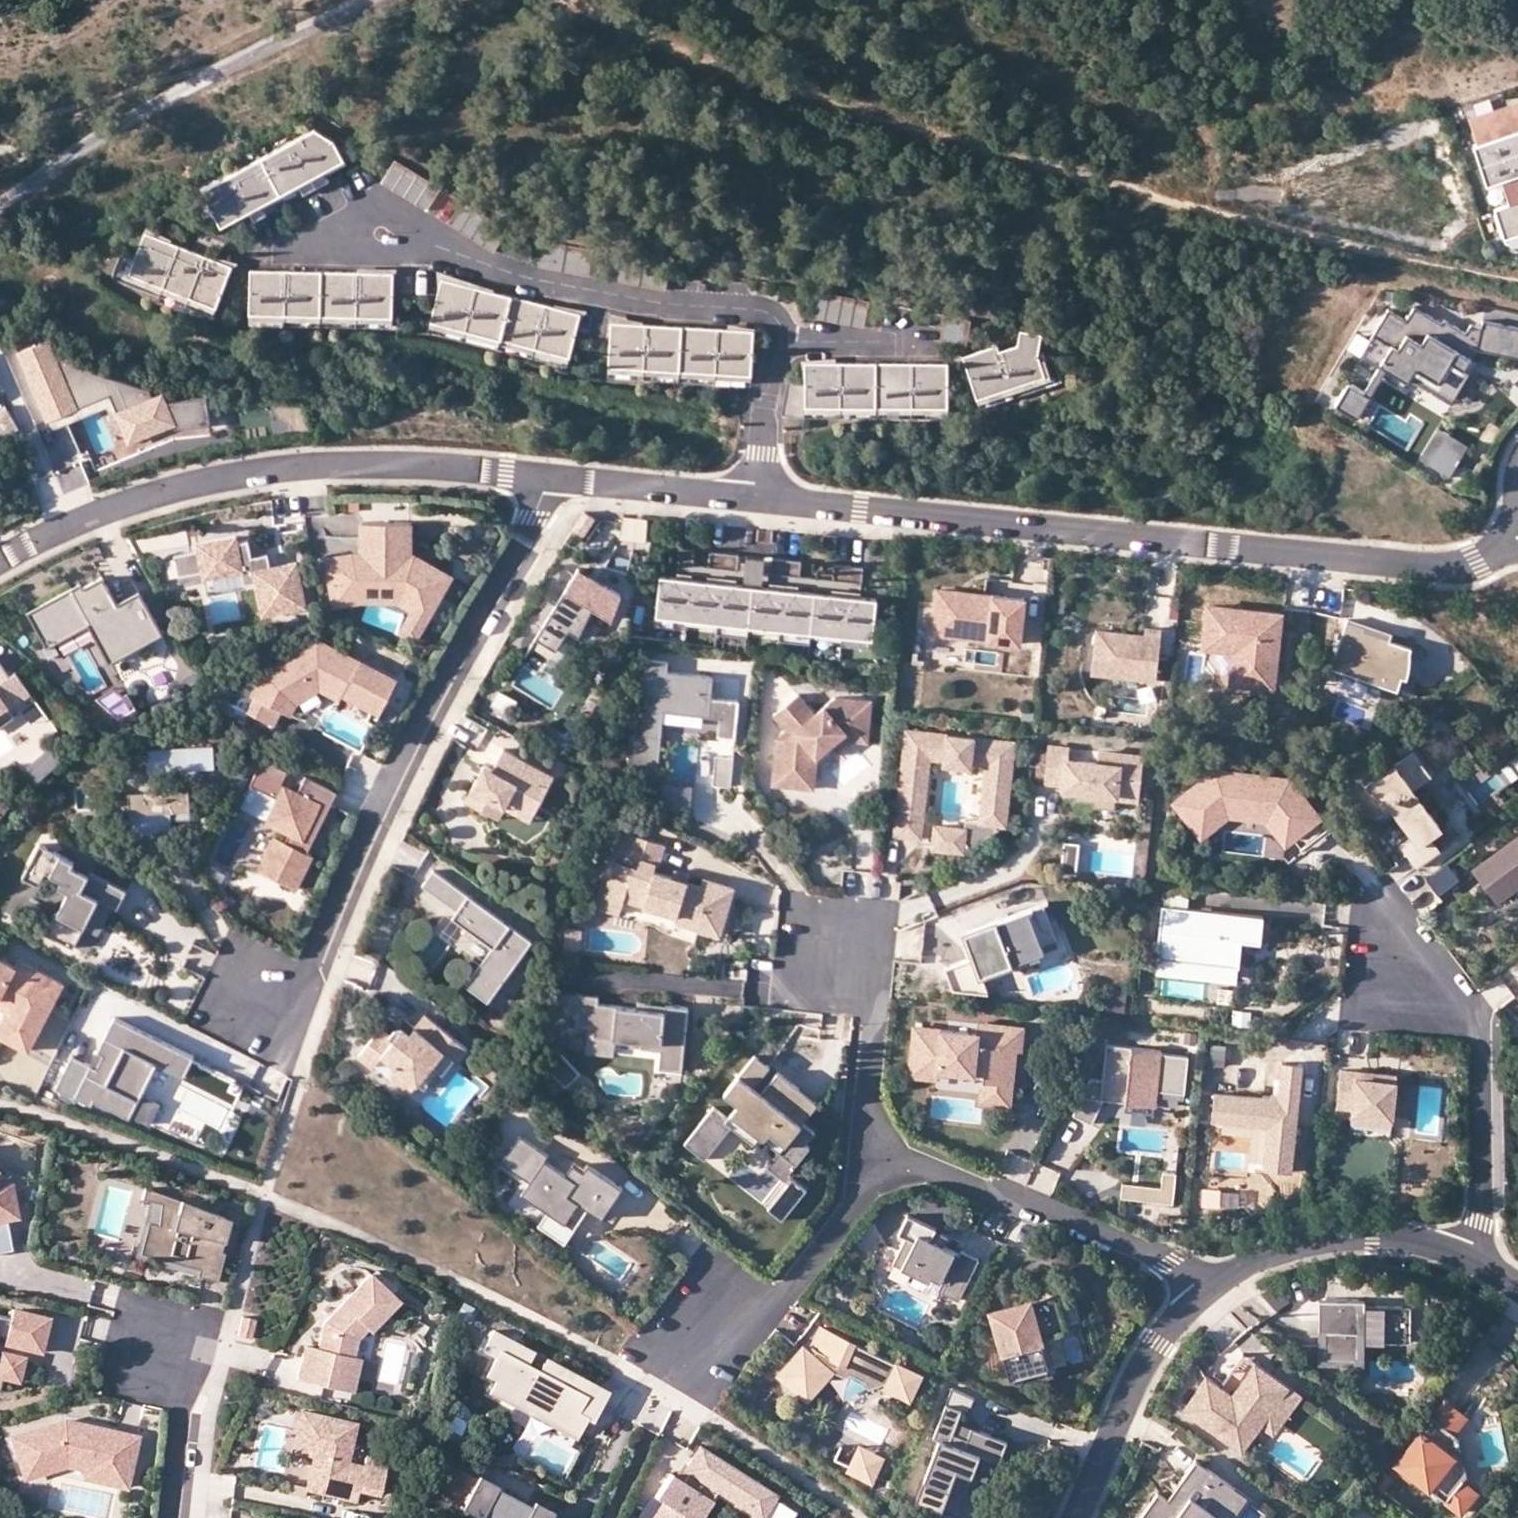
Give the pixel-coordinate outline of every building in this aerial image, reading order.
[(1506,107),(1509,116),(1517,113),(1517,103),(1506,107)] [(1470,118),(1478,142),(1474,144),(1480,163),(1487,183),(1502,178),(1509,202),(1495,207),(1505,238),(1517,234),(1517,113),(1509,116),(1506,107),(1470,118)] [(288,140),(314,187),(326,180),(321,169),(342,158),(331,139),(312,127),(288,140)] [(257,157),(277,194),(295,184),(300,195),(314,187),(288,140),(257,157)] [(225,174),(246,210),(251,221),(265,213),(259,204),(277,194),(257,157),(225,174)] [(378,185),(391,192),(404,170),(392,162),(378,185)] [(391,192),(402,199),(415,176),(404,170),(391,192)] [(225,174),(199,189),(218,226),(246,210),(225,174)] [(402,199),(414,206),(428,184),(415,176),(402,199)] [(414,206),(426,213),(439,190),(428,184),(414,206)] [(110,271),(158,290),(178,239),(143,226),(133,251),(120,246),(110,271)] [(158,290),(183,300),(203,249),(178,239),(158,290)] [(203,249),(183,300),(210,310),(230,259),(203,249)] [(248,268),(248,323),(284,323),(284,268),(248,268)] [(284,268),(284,323),(319,323),(319,268),(284,268)] [(319,268),(319,323),(356,323),(356,268),(319,268)] [(356,268),(356,323),(391,323),(391,269),(356,268)] [(439,276),(426,330),(462,339),(475,285),(439,276)] [(475,285),(462,339),(496,347),(509,294),(475,285)] [(813,292),(809,319),(822,321),(827,295),(813,292)] [(509,294),(496,347),(531,356),(544,302),(509,294)] [(840,297),(827,295),(822,321),(835,324),(840,297)] [(853,299),(840,297),(835,324),(849,326),(853,299)] [(867,302),(853,299),(849,326),(862,328),(867,302)] [(544,302),(531,356),(565,364),(578,311),(544,302)] [(1517,361),(1517,330),(1484,322),(1483,329),(1472,326),(1468,334),(1446,321),(1443,324),(1416,308),(1408,322),(1389,311),(1362,357),(1385,372),(1383,375),(1405,391),(1411,381),(1433,394),(1439,383),(1460,396),(1467,385),(1473,374),(1467,371),(1459,367),(1465,356),(1473,361),(1479,351),(1517,361)] [(944,316),(941,329),(969,334),(971,321),(944,316)] [(608,320),(605,374),(642,376),(644,321),(608,320)] [(644,321),(642,376),(677,378),(680,323),(644,321)] [(680,323),(677,378),(713,379),(716,325),(680,323)] [(716,325),(713,379),(748,381),(751,326),(716,325)] [(23,327),(9,332),(46,420),(108,394),(112,404),(112,405),(119,421),(127,441),(171,422),(171,428),(209,423),(205,395),(165,400),(159,390),(150,394),(147,388),(90,369),(67,354),(54,359),(45,338),(23,327)] [(997,348),(1012,395),(1060,379),(1052,354),(1038,358),(1036,353),(1039,332),(1017,328),(1015,342),(997,348)] [(939,343),(966,348),(969,334),(941,329),(939,343)] [(960,354),(977,406),(1012,395),(997,348),(995,343),(960,354)] [(1459,367),(1467,371),(1473,361),(1465,356),(1459,367)] [(874,361),(837,362),(837,416),(873,416),(874,361)] [(910,362),(874,361),(873,416),(910,416),(910,362)] [(910,362),(910,416),(945,416),(945,361),(910,362)] [(837,362),(802,362),(802,382),(803,416),(837,416),(837,362)] [(802,382),(785,382),(779,414),(803,416),(802,382)] [(1350,383),(1336,405),(1359,420),(1372,396),(1350,383)] [(1439,383),(1433,394),(1453,406),(1460,396),(1439,383)] [(108,394),(46,420),(50,430),(79,418),(97,410),(112,404),(108,394)] [(0,408),(0,437),(15,428),(2,407),(0,408)] [(1438,428),(1425,449),(1455,467),(1468,446),(1438,428)] [(39,471),(51,465),(41,445),(29,451),(39,471)] [(1425,449),(1420,458),(1450,476),(1455,467),(1425,449)] [(77,460),(31,479),(42,504),(88,484),(77,460)] [(412,553),(408,553),(408,520),(361,521),(361,535),(386,535),(386,552),(361,552),(350,552),(326,557),(331,587),(356,582),(358,593),(385,593),(386,587),(429,609),(449,573),(412,553)] [(252,580),(257,603),(277,599),(279,609),(302,604),(293,560),(278,563),(268,565),(265,551),(249,554),(245,538),(234,540),(232,533),(193,541),(195,548),(171,553),(175,574),(200,569),(201,576),(238,568),(241,582),(252,580)] [(361,545),(361,552),(386,552),(386,535),(361,535),(361,545)] [(653,617),(684,620),(688,579),(691,550),(676,548),(674,577),(657,575),(653,617)] [(688,579),(684,620),(714,623),(722,553),(708,551),(705,580),(688,579)] [(736,554),(722,553),(714,623),(745,627),(749,584),(733,583),(734,570),(736,554)] [(749,584),(745,627),(776,630),(783,559),(769,558),(768,573),(766,586),(749,584)] [(783,559),(776,630),(807,633),(811,590),(795,589),(797,560),(783,559)] [(811,590),(807,633),(838,636),(845,565),(831,563),(828,592),(811,590)] [(845,565),(838,636),(869,639),(873,597),(857,595),(860,566),(845,565)] [(200,569),(175,574),(176,581),(201,576),(200,569)] [(588,576),(576,569),(532,640),(553,652),(565,632),(576,638),(590,608),(609,619),(619,595),(603,585),(599,590),(591,585),(589,587),(583,583),(588,576)] [(768,573),(734,570),(733,583),(749,584),(766,586),(768,573)] [(70,586),(28,610),(47,642),(87,619),(109,657),(160,628),(138,589),(116,602),(108,588),(104,580),(100,574),(82,585),(73,590),(70,586)] [(108,588),(116,602),(138,589),(130,576),(108,588)] [(595,581),(588,576),(583,583),(589,587),(591,585),(599,590),(603,585),(595,581)] [(79,580),(70,586),(73,590),(82,585),(79,580)] [(385,593),(358,593),(356,582),(331,587),(334,602),(360,597),(385,598),(408,611),(424,619),(429,609),(386,587),(385,593)] [(1011,594),(935,586),(931,631),(1018,639),(1023,595),(1011,594)] [(277,599),(257,603),(259,613),(279,609),(277,599)] [(1267,609),(1206,603),(1202,645),(1233,648),(1230,680),(1271,684),(1278,610),(1267,609)] [(399,629),(414,637),(424,619),(408,611),(399,629)] [(1389,631),(1345,617),(1344,619),(1362,625),(1360,629),(1369,631),(1387,637),(1389,631)] [(1344,619),(1329,666),(1395,687),(1400,673),(1405,674),(1408,668),(1409,644),(1387,637),(1369,631),(1360,629),(1362,625),(1344,619)] [(714,623),(684,620),(683,626),(714,629),(714,623)] [(744,638),(745,632),(745,627),(714,623),(714,629),(713,635),(744,638)] [(1155,677),(1160,627),(1152,626),(1144,625),(1143,632),(1096,628),(1091,671),(1155,677)] [(745,632),(775,635),(776,630),(745,627),(745,632)] [(806,644),(806,639),(807,633),(776,630),(775,635),(775,641),(806,644)] [(838,642),(838,636),(807,633),(806,639),(838,642)] [(321,649),(268,679),(251,716),(277,729),(284,715),(290,718),(296,705),(308,698),(320,691),(328,686),(348,696),(361,669),(321,649)] [(667,671),(668,660),(646,658),(645,676),(640,676),(634,735),(630,734),(627,768),(657,770),(663,711),(700,714),(709,715),(709,711),(719,712),(719,716),(717,735),(735,737),(738,699),(711,696),(713,675),(667,671)] [(4,704),(6,706),(30,690),(16,670),(9,675),(0,662),(0,707),(4,704)] [(399,688),(361,669),(348,696),(386,715),(399,688)] [(108,718),(133,710),(125,685),(100,693),(108,718)] [(348,696),(328,686),(320,691),(345,703),(348,696)] [(777,736),(775,761),(803,765),(817,753),(830,742),(846,729),(869,730),(872,698),(835,694),(815,711),(799,692),(774,712),(790,731),(784,737),(777,736)] [(518,706),(501,697),(494,709),(510,719),(518,706)] [(0,707),(0,725),(13,716),(6,706),(4,704),(0,707)] [(1013,739),(906,728),(894,833),(919,835),(928,755),(944,757),(944,761),(950,762),(963,763),(969,764),(970,760),(986,761),(980,819),(1004,822),(1013,739)] [(846,729),(830,742),(835,749),(848,738),(868,739),(869,730),(846,729)] [(1136,796),(1140,753),(1095,749),(1094,760),(1065,757),(1066,746),(1045,743),(1042,779),(1052,780),(1061,781),(1061,785),(1073,787),(1072,797),(1091,799),(1092,789),(1113,791),(1113,793),(1136,796)] [(483,763),(465,799),(487,811),(493,799),(504,805),(510,792),(536,805),(553,773),(502,747),(497,757),(492,767),(483,763)] [(47,748),(32,762),(41,773),(56,759),(47,748)] [(215,751),(149,755),(150,775),(130,776),(132,816),(153,815),(154,835),(164,835),(175,834),(174,824),(194,823),(193,806),(182,807),(181,793),(161,794),(160,775),(217,772),(215,751)] [(1395,764),(1411,787),(1412,787),(1430,774),(1413,751),(1395,764)] [(1505,758),(1517,776),(1517,755),(1515,751),(1505,758)] [(713,753),(711,782),(727,783),(729,754),(713,753)] [(814,786),(817,753),(803,765),(775,761),(772,782),(793,784),(814,786)] [(274,837),(258,870),(294,887),(311,853),(300,849),(305,840),(310,842),(331,800),(335,790),(304,775),(296,792),(279,784),(286,769),(262,757),(249,784),(277,798),(266,821),(288,832),(283,841),(274,837)] [(32,762),(25,768),(35,779),(41,773),(32,762)] [(963,763),(950,762),(949,772),(962,773),(963,763)] [(1364,786),(1381,809),(1387,805),(1411,787),(1395,764),(1364,786)] [(1263,814),(1282,838),(1295,828),(1315,812),(1285,775),(1212,767),(1172,799),(1198,831),(1224,810),(1263,814)] [(694,784),(661,781),(658,816),(691,819),(694,784)] [(1387,805),(1408,834),(1421,825),(1429,836),(1441,827),(1412,787),(1411,787),(1387,805)] [(1113,791),(1092,789),(1091,799),(1091,804),(1112,806),(1113,793),(1113,791)] [(192,792),(181,793),(182,807),(193,806),(192,792)] [(510,792),(504,805),(529,818),(536,805),(510,792)] [(493,799),(487,811),(498,816),(504,805),(493,799)] [(153,815),(132,816),(134,837),(154,835),(153,815)] [(1004,822),(980,819),(966,818),(965,826),(975,841),(1004,822)] [(964,849),(975,841),(965,826),(934,822),(933,834),(933,846),(964,849)] [(1408,834),(1397,843),(1407,856),(1415,867),(1439,849),(1429,836),(1421,825),(1408,834)] [(1283,856),(1284,848),(1268,829),(1265,832),(1263,854),(1283,856)] [(700,922),(720,928),(726,908),(733,887),(703,877),(700,884),(687,880),(672,875),(654,870),(656,863),(658,864),(665,842),(627,831),(618,860),(616,859),(612,872),(628,877),(622,896),(676,913),(674,920),(698,927),(700,922)] [(1494,852),(1477,865),(1487,878),(1497,891),(1508,882),(1517,875),(1517,834),(1494,852)] [(1077,842),(1062,840),(1059,870),(1073,871),(1077,842)] [(38,843),(20,877),(36,886),(43,872),(59,880),(56,886),(67,892),(56,913),(54,912),(43,932),(72,947),(82,927),(96,899),(111,906),(115,908),(121,897),(125,890),(88,871),(86,874),(70,866),(72,861),(38,843)] [(674,868),(672,875),(687,880),(689,873),(674,868)] [(427,877),(421,885),(456,910),(451,917),(492,947),(464,985),(487,1001),(531,940),(432,869),(427,877)] [(628,877),(612,872),(601,905),(618,911),(622,896),(628,877)] [(1511,886),(1517,895),(1517,875),(1508,882),(1511,886)] [(1497,891),(1487,878),(1483,880),(1496,897),(1511,886),(1508,882),(1497,891)] [(1481,914),(1456,882),(1430,902),(1455,933),(1481,914)] [(96,899),(82,927),(96,934),(111,906),(96,899)] [(1049,920),(1041,900),(963,929),(969,944),(972,953),(968,955),(956,959),(943,964),(952,986),(987,989),(980,970),(1042,947),(1039,940),(1034,926),(1049,920)] [(1211,908),(1160,903),(1155,954),(1237,963),(1239,937),(1259,939),(1262,913),(1211,908)] [(1049,920),(1034,926),(1039,940),(1055,934),(1049,920)] [(718,933),(720,928),(700,922),(698,927),(718,933)] [(582,930),(567,928),(565,946),(580,947),(582,930)] [(1235,978),(1237,963),(1155,954),(1153,969),(1235,978)] [(15,1007),(0,1036),(0,1037),(26,1050),(60,981),(16,959),(13,964),(0,957),(0,999),(15,1007)] [(1123,1011),(1126,991),(1103,988),(1100,1008),(1123,1011)] [(577,1000),(556,998),(554,1013),(575,1014),(574,1027),(588,1029),(593,1029),(592,1037),(613,1039),(613,1035),(641,1038),(640,1049),(660,1050),(658,1069),(681,1071),(686,1022),(687,1008),(665,1006),(664,1012),(648,1010),(648,1014),(639,1014),(639,1009),(636,1009),(597,1005),(598,997),(577,995),(577,1000)] [(15,1007),(0,999),(0,1007),(5,1010),(0,1019),(0,1036),(15,1007)] [(636,1003),(636,1009),(639,1009),(639,1014),(648,1014),(648,1010),(664,1012),(665,1006),(636,1003)] [(379,1028),(357,1057),(371,1069),(381,1056),(392,1066),(390,1070),(391,1076),(393,1081),(409,1093),(417,1084),(423,1089),(438,1071),(431,1066),(441,1052),(452,1060),(457,1063),(467,1049),(424,1016),(417,1025),(409,1034),(406,1038),(392,1039),(389,1036),(379,1028)] [(155,1039),(113,1019),(96,1054),(102,1056),(96,1070),(90,1067),(71,1058),(54,1091),(74,1100),(74,1099),(90,1107),(92,1102),(128,1119),(130,1117),(140,1095),(155,1064),(183,1078),(193,1057),(155,1039)] [(910,1027),(906,1074),(933,1077),(934,1069),(979,1072),(978,1080),(1007,1083),(1010,1052),(998,1051),(999,1037),(1024,1039),(1026,1026),(982,1022),(981,1033),(910,1027)] [(393,1030),(389,1036),(392,1039),(406,1038),(409,1034),(401,1028),(393,1030)] [(586,1053),(611,1056),(613,1039),(592,1037),(593,1029),(588,1029),(586,1053)] [(1157,1090),(1185,1092),(1188,1055),(1160,1053),(1160,1049),(1106,1044),(1103,1079),(1091,1078),(1073,1115),(1092,1124),(1104,1100),(1108,1090),(1127,1091),(1127,1102),(1141,1103),(1155,1104),(1156,1096),(1157,1090)] [(1208,1044),(1206,1064),(1222,1065),(1224,1046),(1208,1044)] [(431,1066),(438,1071),(442,1073),(452,1060),(441,1052),(431,1066)] [(90,1067),(96,1070),(102,1056),(96,1054),(90,1067)] [(555,1076),(569,1063),(561,1054),(547,1067),(555,1076)] [(717,1111),(688,1148),(709,1163),(735,1130),(757,1147),(763,1139),(782,1154),(800,1168),(814,1150),(809,1146),(818,1134),(807,1125),(821,1106),(801,1091),(782,1076),(765,1097),(759,1104),(751,1098),(757,1090),(773,1070),(758,1058),(728,1097),(742,1108),(731,1121),(717,1111)] [(569,1092),(584,1078),(569,1063),(555,1076),(569,1092)] [(1306,1067),(1285,1064),(1282,1102),(1250,1098),(1218,1095),(1216,1123),(1272,1129),(1268,1171),(1295,1174),(1306,1067)] [(1361,1073),(1344,1072),(1341,1108),(1357,1110),(1355,1123),(1395,1127),(1400,1077),(1374,1075),(1374,1081),(1367,1080),(1361,1079),(1361,1073)] [(1007,1083),(978,1080),(977,1100),(1005,1103),(1006,1093),(1007,1083)] [(254,1107),(260,1096),(248,1090),(243,1101),(254,1107)] [(757,1090),(751,1098),(759,1104),(765,1097),(757,1090)] [(1104,1100),(1127,1102),(1127,1091),(1108,1090),(1104,1100)] [(1184,1099),(1185,1092),(1157,1090),(1156,1096),(1184,1099)] [(148,1125),(158,1104),(140,1095),(130,1117),(148,1125)] [(728,1097),(717,1111),(731,1121),(742,1108),(728,1097)] [(1256,1132),(1252,1174),(1268,1175),(1268,1171),(1272,1129),(1216,1123),(1215,1128),(1256,1132)] [(524,1138),(505,1166),(534,1186),(525,1199),(568,1228),(582,1208),(606,1224),(616,1208),(627,1193),(592,1169),(588,1175),(581,1186),(570,1178),(550,1164),(553,1159),(524,1138)] [(800,1168),(782,1154),(770,1169),(788,1183),(800,1168)] [(577,1168),(570,1178),(581,1186),(588,1175),(577,1168)] [(1176,1171),(1162,1169),(1161,1186),(1160,1187),(1174,1188),(1176,1171)] [(18,1217),(11,1183),(0,1174),(0,1221),(18,1217)] [(811,1192),(796,1181),(789,1191),(803,1202),(811,1192)] [(1123,1182),(1121,1197),(1172,1202),(1174,1188),(1160,1187),(1161,1186),(1123,1182)] [(1200,1203),(1235,1205),(1236,1188),(1201,1186),(1200,1203)] [(180,1264),(199,1268),(197,1274),(197,1276),(217,1281),(224,1252),(221,1251),(228,1225),(223,1216),(144,1189),(141,1199),(149,1202),(160,1204),(157,1225),(147,1222),(139,1253),(147,1255),(164,1260),(170,1261),(172,1255),(182,1258),(180,1264)] [(789,1191),(772,1212),(786,1223),(803,1202),(789,1191)] [(157,1225),(160,1204),(149,1202),(135,1257),(146,1260),(147,1255),(139,1253),(147,1222),(157,1225)] [(918,1276),(920,1271),(949,1286),(945,1296),(963,1304),(983,1262),(974,1258),(965,1254),(964,1257),(947,1248),(952,1239),(945,1236),(943,1240),(937,1237),(940,1231),(912,1217),(903,1236),(910,1239),(897,1266),(918,1276)] [(197,1274),(199,1268),(180,1264),(182,1258),(172,1255),(170,1261),(164,1260),(163,1266),(197,1274)] [(295,1377),(332,1385),(336,1370),(346,1372),(350,1354),(354,1336),(364,1326),(368,1329),(397,1300),(368,1272),(321,1319),(325,1330),(319,1332),(316,1346),(302,1343),(295,1377)] [(994,1327),(1007,1376),(1046,1366),(1037,1332),(1065,1324),(1061,1309),(1056,1290),(1027,1297),(1032,1317),(994,1327)] [(988,1308),(994,1327),(1032,1317),(1027,1297),(988,1308)] [(1345,1302),(1323,1301),(1323,1362),(1363,1363),(1363,1340),(1368,1340),(1407,1340),(1407,1308),(1369,1308),(1368,1302),(1345,1302)] [(0,1341),(0,1343),(36,1351),(45,1317),(8,1309),(6,1317),(0,1315),(0,1338),(1,1338),(0,1341)] [(256,1320),(241,1316),(236,1336),(251,1339),(256,1320)] [(808,1350),(783,1378),(811,1401),(836,1374),(849,1380),(855,1377),(870,1383),(872,1390),(887,1384),(891,1386),(890,1390),(913,1401),(925,1378),(825,1330),(820,1340),(817,1349),(821,1353),(816,1358),(808,1350)] [(546,1412),(560,1382),(548,1376),(552,1368),(541,1364),(537,1371),(525,1364),(528,1356),(509,1347),(512,1342),(492,1331),(482,1351),(495,1358),(486,1376),(496,1381),(490,1393),(530,1413),(533,1406),(546,1412)] [(1363,1340),(1363,1363),(1323,1362),(1323,1366),(1368,1367),(1368,1340),(1363,1340)] [(509,1347),(528,1356),(531,1351),(512,1342),(509,1347)] [(14,1380),(20,1357),(0,1352),(0,1377),(14,1380)] [(1231,1393),(1253,1361),(1241,1352),(1218,1385),(1231,1393)] [(350,1354),(346,1372),(336,1370),(332,1385),(352,1390),(359,1356),(350,1354)] [(544,1357),(541,1364),(552,1368),(548,1376),(560,1382),(599,1402),(606,1388),(544,1357)] [(1260,1423),(1287,1384),(1253,1361),(1231,1393),(1218,1385),(1205,1375),(1182,1409),(1241,1450),(1260,1423)] [(599,1402),(560,1382),(546,1412),(569,1424),(575,1413),(584,1417),(590,1420),(599,1402)] [(1299,1393),(1287,1384),(1260,1423),(1272,1432),(1299,1393)] [(1465,1515),(1481,1494),(1467,1484),(1449,1470),(1458,1459),(1445,1449),(1457,1434),(1468,1418),(1448,1403),(1397,1471),(1415,1484),(1418,1480),(1465,1515)] [(965,1413),(949,1407),(936,1440),(941,1442),(917,1501),(942,1511),(950,1493),(965,1499),(973,1480),(981,1460),(995,1466),(1000,1468),(1010,1446),(974,1431),(969,1442),(955,1437),(960,1425),(965,1413)] [(578,1428),(584,1417),(575,1413),(569,1424),(578,1428)] [(351,1467),(360,1428),(306,1416),(301,1438),(308,1439),(304,1457),(319,1460),(311,1493),(335,1498),(336,1495),(344,1496),(343,1500),(361,1504),(364,1493),(384,1497),(392,1466),(370,1461),(368,1470),(351,1467)] [(65,1463),(78,1459),(100,1464),(97,1478),(125,1485),(136,1435),(86,1423),(84,1429),(73,1426),(71,1421),(63,1419),(11,1435),(22,1471),(40,1465),(42,1471),(65,1463)] [(84,1429),(86,1423),(71,1421),(73,1426),(84,1429)] [(969,1442),(974,1431),(966,1428),(960,1425),(955,1437),(969,1442)] [(1457,1434),(1445,1449),(1458,1459),(1449,1470),(1467,1484),(1472,1476),(1463,1439),(1457,1434)] [(308,1439),(301,1438),(297,1455),(304,1457),(308,1439)] [(757,1516),(773,1492),(697,1445),(687,1461),(682,1469),(686,1471),(680,1481),(676,1479),(667,1473),(652,1497),(661,1502),(651,1517),(684,1517),(685,1517),(697,1517),(715,1490),(757,1516)] [(862,1448),(851,1469),(874,1480),(884,1458),(862,1448)] [(100,1464),(78,1459),(65,1463),(85,1467),(83,1476),(97,1478),(100,1464)] [(995,1466),(981,1460),(973,1480),(987,1486),(995,1466)] [(1156,1493),(1139,1517),(1213,1517),(1234,1487),(1195,1460),(1187,1470),(1181,1480),(1185,1483),(1171,1503),(1167,1500),(1156,1493)] [(40,1465),(22,1471),(24,1476),(42,1471),(40,1465)] [(437,1494),(460,1506),(459,1508),(477,1517),(479,1517),(480,1517),(482,1517),(558,1517),(549,1513),(551,1511),(541,1506),(539,1512),(528,1506),(495,1488),(496,1486),(476,1475),(475,1477),(453,1466),(437,1494)] [(676,1479),(680,1481),(686,1471),(682,1469),(676,1479)] [(1185,1483),(1181,1480),(1167,1500),(1171,1503),(1185,1483)] [(1213,1517),(1231,1517),(1247,1496),(1234,1487),(1213,1517)] [(531,1501),(528,1506),(539,1512),(541,1506),(531,1501)] [(774,1501),(763,1517),(791,1517),(794,1514),(774,1501)]
